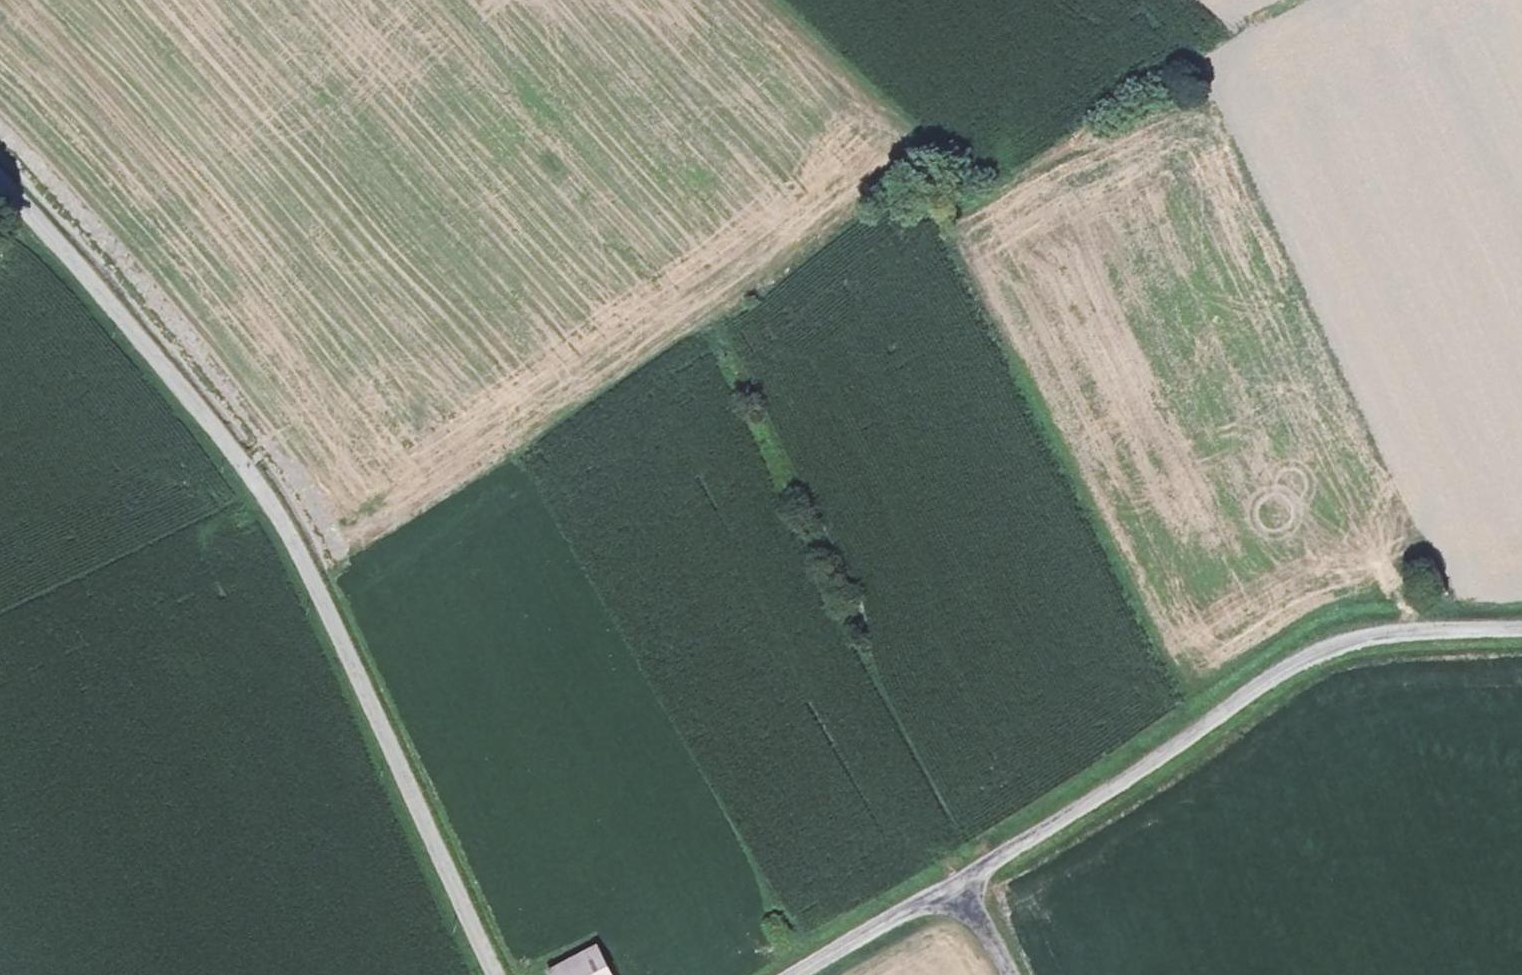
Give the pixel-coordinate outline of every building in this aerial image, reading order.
[(563,974),(618,974),(603,944),(559,967),(563,974)]
